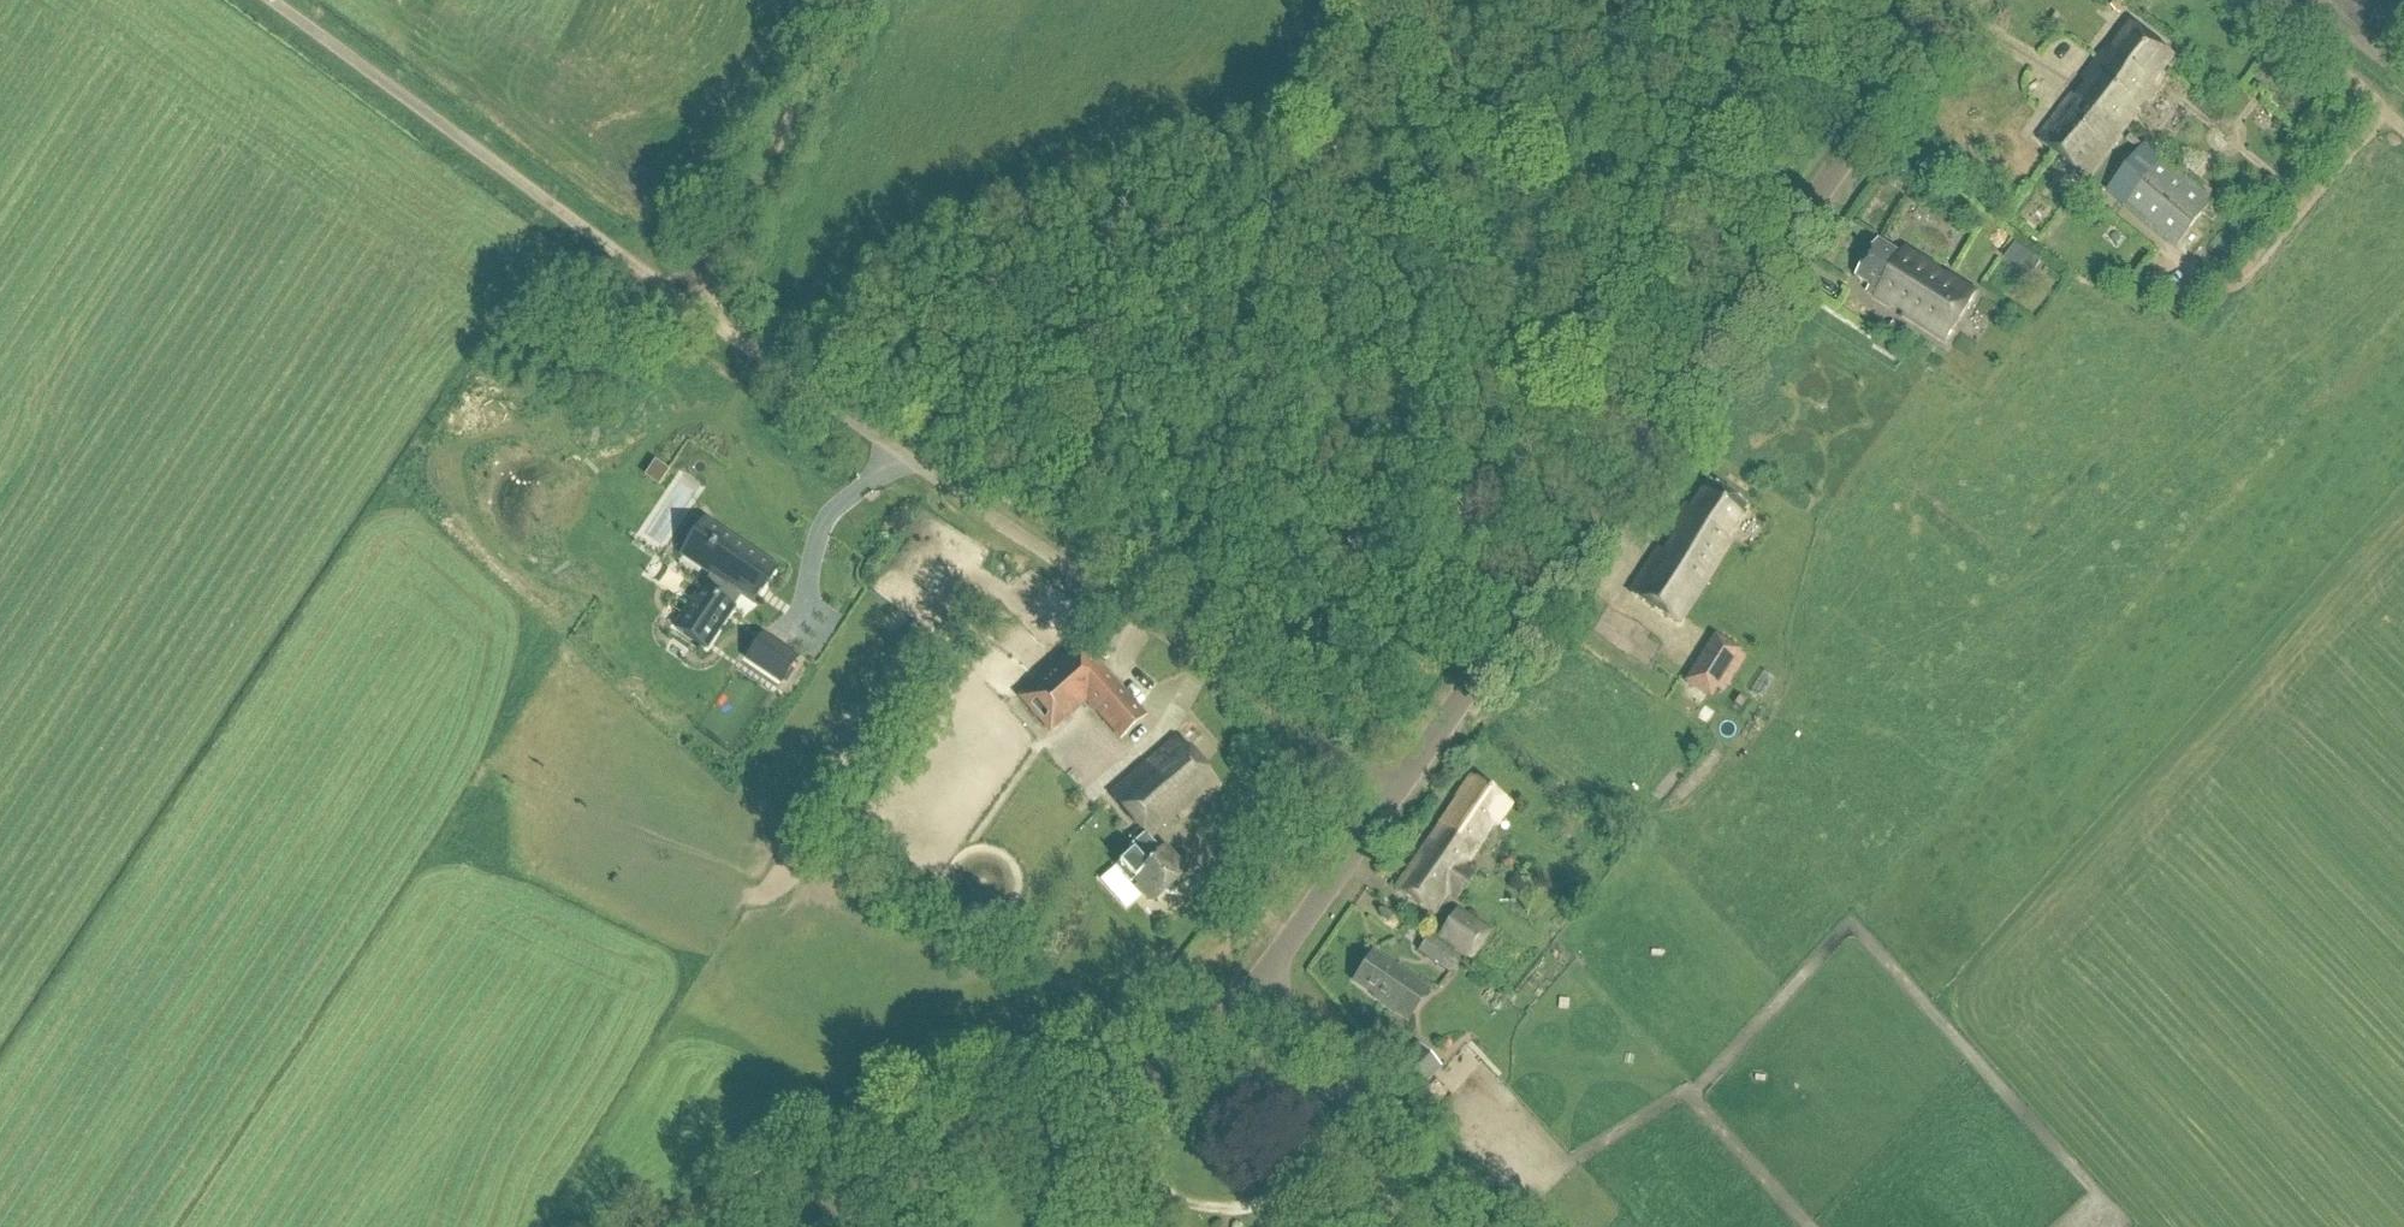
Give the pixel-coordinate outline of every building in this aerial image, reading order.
[(2106,5),(2117,14),(2125,4),(2120,0),(2110,0),(2106,5)] [(2072,99),(2038,143),(2060,158),(2095,111),(2127,133),(2157,93),(2152,90),(2174,61),(2133,29),(2113,54),(2109,51),(2083,85),(2087,88),(2076,102),(2072,99)] [(2090,181),(2127,133),(2095,111),(2060,158),(2090,181)] [(2213,202),(2147,149),(2109,196),(2176,249),(2213,202)] [(1906,250),(1902,257),(1879,243),(1857,279),(1871,288),(1868,294),(1876,299),(1946,343),(1976,294),(1906,250)] [(2017,244),(2006,260),(2012,264),(2023,249),(2017,244)] [(2035,258),(2024,273),(2031,278),(2042,263),(2035,258)] [(1903,348),(1910,338),(1890,325),(1883,335),(1903,348)] [(1879,353),(1893,362),(1899,351),(1885,342),(1879,353)] [(645,477),(659,486),(667,473),(654,464),(645,477)] [(1665,484),(1660,493),(1671,499),(1676,490),(1665,484)] [(1724,544),(1745,509),(1709,487),(1691,516),(1683,511),(1663,543),(1671,547),(1663,560),(1656,555),(1629,598),(1678,629),(1729,547),(1724,544)] [(761,596),(778,570),(703,521),(679,556),(710,577),(674,631),(707,653),(735,609),(733,608),(747,587),(761,596)] [(763,637),(747,661),(781,683),(797,660),(763,637)] [(1736,652),(1714,638),(1706,651),(1729,664),(1736,652)] [(1146,719),(1081,645),(1019,699),(1050,734),(1086,704),(1119,742),(1146,719)] [(1652,690),(1672,709),(1704,675),(1683,656),(1652,690)] [(1710,702),(1699,716),(1707,722),(1718,708),(1710,702)] [(1163,825),(1169,819),(1176,813),(1180,818),(1218,785),(1177,738),(1111,796),(1140,828),(1129,837),(1134,843),(1129,848),(1133,852),(1116,868),(1130,884),(1134,881),(1138,886),(1133,891),(1147,907),(1162,894),(1173,896),(1177,891),(1176,879),(1192,865),(1185,857),(1179,862),(1164,846),(1161,849),(1152,840),(1166,828),(1163,825)] [(1433,918),(1446,899),(1448,896),(1456,901),(1462,892),(1475,874),(1467,868),(1509,807),(1469,780),(1454,802),(1458,805),(1397,894),(1433,918)] [(1458,908),(1438,939),(1473,961),(1492,930),(1458,908)] [(1417,952),(1448,973),(1459,958),(1428,936),(1417,952)] [(1353,987),(1395,1017),(1407,1026),(1429,995),(1417,987),(1374,956),(1353,987)] [(1532,988),(1524,995),(1541,1013),(1549,1005),(1532,988)] [(1419,1046),(1395,1070),(1417,1091),(1429,1079),(1418,1069),(1430,1057),(1419,1046)]
